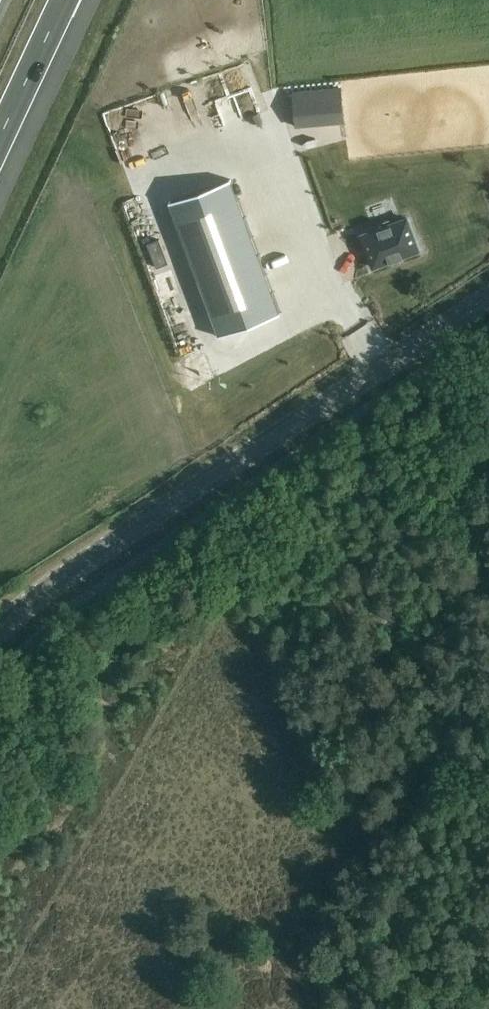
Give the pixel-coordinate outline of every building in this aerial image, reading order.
[(231,180),(170,203),(219,336),(280,313),(231,180)] [(353,227),(335,234),(347,266),(393,249),(381,217),(364,223),(362,218),(351,222),(353,227)] [(156,264),(166,261),(158,238),(148,241),(156,264)]
